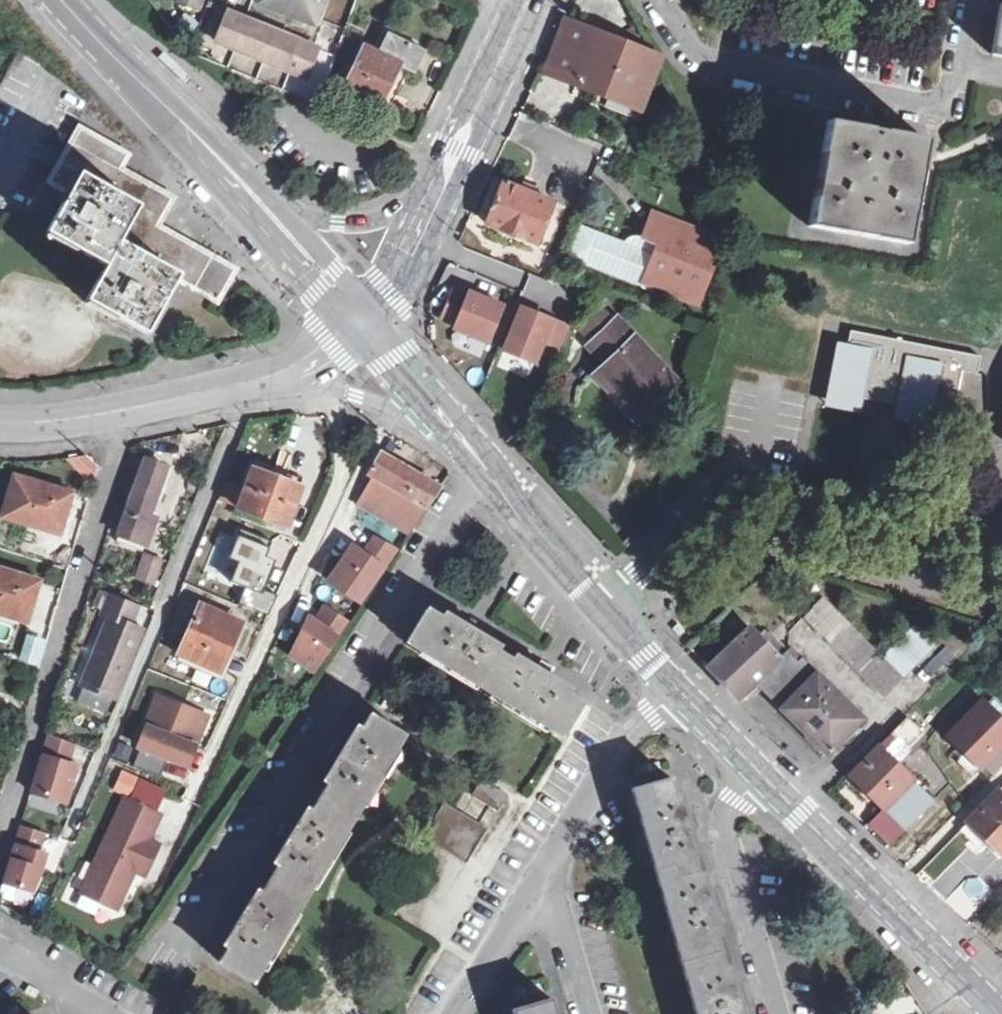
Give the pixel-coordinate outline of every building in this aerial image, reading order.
[(313,27),(324,0),(257,0),(255,6),(313,27)] [(990,58),(1001,60),(1001,8),(999,8),(990,58)] [(315,49),(229,18),(219,46),(305,77),(315,49)] [(576,85),(595,35),(564,22),(545,73),(576,85)] [(425,51),(386,34),(376,53),(363,47),(341,96),(393,120),(405,95),(400,93),(408,76),(411,69),(416,71),(425,51)] [(595,35),(576,85),(631,107),(650,57),(595,35)] [(229,64),(253,73),(257,61),(233,53),(229,64)] [(48,182),(56,187),(66,169),(126,201),(106,237),(178,276),(221,301),(239,269),(164,227),(179,200),(125,169),(134,154),(81,124),(48,182)] [(922,143),(827,125),(809,226),(903,244),(922,143)] [(126,201),(66,169),(56,187),(34,228),(93,259),(76,291),(149,330),(178,276),(106,237),(126,201)] [(512,185),(502,181),(486,224),(537,245),(554,202),(518,187),(520,182),(514,180),(512,185)] [(719,247),(648,220),(639,245),(656,251),(641,289),(696,309),(719,247)] [(499,311),(467,298),(465,303),(450,297),(440,323),(454,328),(452,334),(485,347),(499,311)] [(567,331),(519,313),(503,357),(533,369),(539,354),(556,360),(567,331)] [(677,382),(616,320),(590,345),(608,364),(598,373),(623,399),(641,416),(677,382)] [(859,401),(896,408),(929,414),(932,396),(955,400),(960,371),(974,374),(977,356),(848,334),(844,350),(835,349),(827,396),(859,401)] [(856,414),(859,401),(827,396),(825,408),(856,414)] [(926,426),(929,414),(896,408),(894,420),(926,426)] [(82,450),(68,462),(83,478),(97,467),(82,450)] [(365,511),(409,534),(438,490),(402,471),(386,462),(375,481),(380,484),(365,511)] [(172,472),(146,463),(131,502),(116,543),(145,554),(158,521),(149,518),(157,500),(159,500),(172,472)] [(254,466),(237,510),(283,528),(303,484),(291,480),(254,466)] [(14,477),(3,517),(59,533),(65,516),(71,493),(14,477)] [(197,553),(195,557),(205,561),(216,535),(206,531),(197,553)] [(349,541),(324,585),(363,607),(397,549),(372,535),(364,549),(349,541)] [(172,571),(158,564),(147,587),(162,593),(172,571)] [(24,622),(28,610),(36,583),(0,572),(0,614),(24,622)] [(130,628),(139,609),(110,596),(102,616),(109,620),(80,686),(114,701),(142,632),(130,628)] [(886,657),(829,599),(819,609),(807,618),(886,700),(940,650),(919,628),(886,657)] [(314,676),(349,621),(319,602),(284,657),(314,676)] [(214,671),(217,672),(225,653),(238,625),(199,608),(179,655),(195,663),(192,669),(211,677),(214,671)] [(432,608),(410,645),(565,738),(584,704),(570,695),(574,689),(561,681),(518,655),(514,660),(500,650),(502,645),(477,629),(448,612),(444,617),(432,608)] [(708,669),(738,699),(757,682),(763,689),(776,702),(823,749),(828,754),(863,722),(804,660),(799,665),(786,652),(788,650),(769,631),(760,640),(750,630),(708,669)] [(20,664),(42,666),(45,637),(23,635),(20,664)] [(134,768),(161,778),(168,760),(187,767),(191,757),(195,747),(184,743),(195,713),(158,698),(139,749),(141,749),(134,768)] [(984,765),(994,775),(1001,767),(1001,722),(983,703),(951,735),(982,766),(984,765)] [(207,717),(195,713),(184,743),(195,747),(207,717)] [(222,960),(255,980),(407,736),(374,716),(359,738),(354,735),(349,744),(343,741),(340,748),(336,754),(340,756),(336,763),(342,768),(305,825),(300,822),(295,829),(290,826),(287,831),(284,837),(289,840),(284,847),(289,851),(255,904),(250,902),(246,909),(240,906),(237,912),(234,918),(238,921),(234,927),(240,931),(222,960)] [(924,734),(908,717),(851,776),(884,809),(871,823),(891,842),(933,800),(895,762),(907,750),(911,754),(925,741),(924,734)] [(80,744),(48,735),(30,794),(67,805),(79,765),(74,764),(80,744)] [(131,797),(137,775),(118,769),(111,792),(131,797)] [(694,1013),(735,1013),(726,981),(710,922),(701,890),(688,843),(679,811),(670,779),(632,789),(694,1013)] [(480,781),(474,794),(499,806),(505,792),(480,781)] [(1001,795),(999,793),(961,832),(972,842),(978,848),(982,844),(985,841),(1001,856),(1001,855),(1001,795)] [(470,794),(463,807),(487,822),(495,808),(470,794)] [(155,814),(123,799),(79,892),(100,902),(104,894),(118,900),(127,881),(122,879),(127,867),(143,875),(157,845),(151,842),(143,838),(155,814)] [(481,832),(441,806),(421,839),(461,864),(481,832)] [(684,810),(679,811),(688,843),(693,841),(690,833),(695,831),(693,824),(691,817),(687,818),(684,810)] [(18,824),(0,885),(0,887),(35,897),(47,856),(41,854),(47,832),(18,824)] [(837,891),(826,880),(822,884),(833,895),(837,891)] [(706,889),(701,890),(710,922),(715,921),(712,911),(716,910),(715,903),(713,896),(708,897),(706,889)] [(732,980),(726,981),(735,1013),(740,1012),(737,1003),(742,1002),(740,995),(738,988),(734,988),(732,980)] [(549,1000),(510,1010),(511,1013),(553,1013),(549,1000)]
